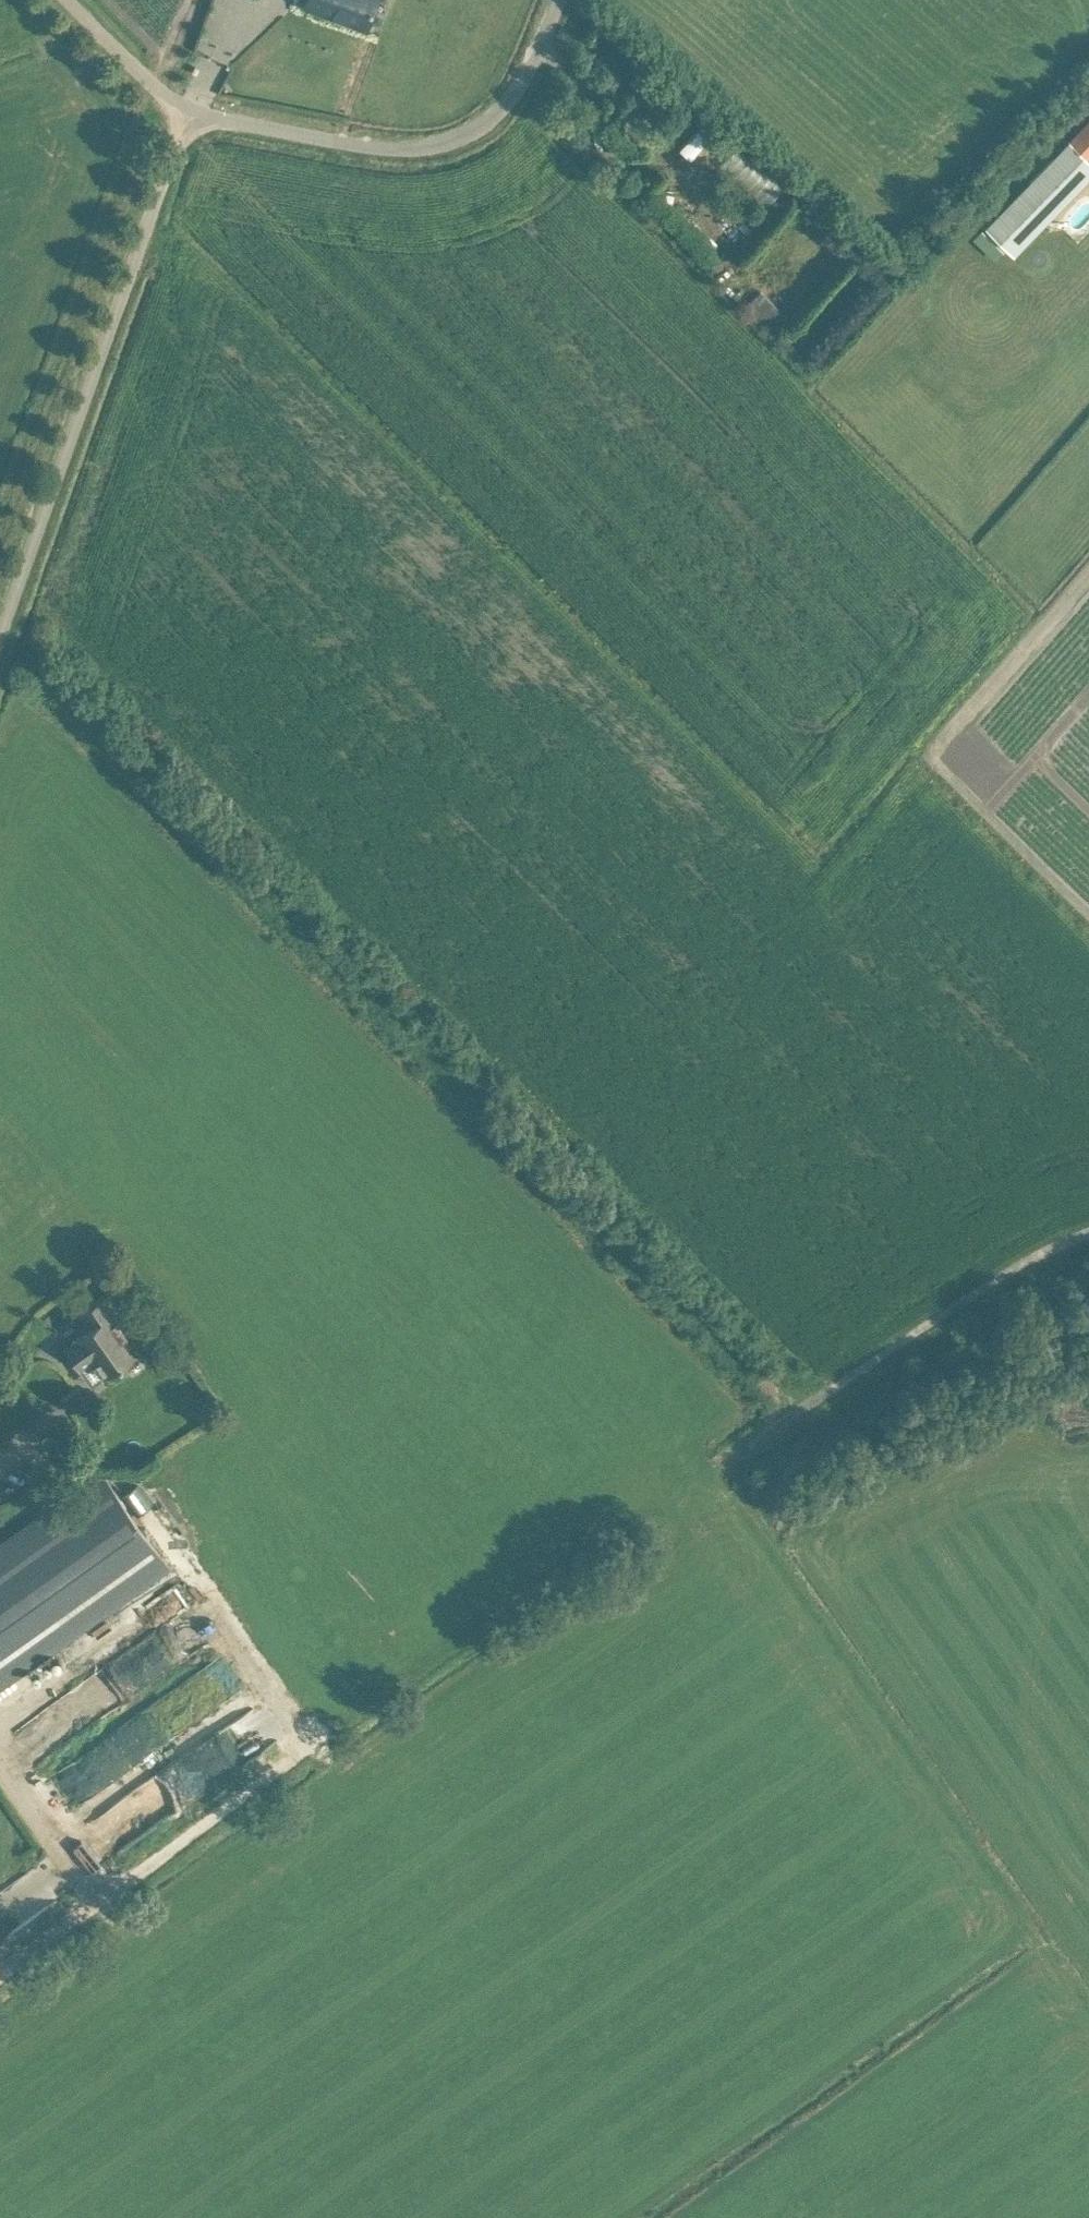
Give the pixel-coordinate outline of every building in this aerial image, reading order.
[(375,0),(308,0),(306,4),(335,15),(336,11),(366,22),(375,0)] [(444,13),(450,0),(416,0),(444,13)] [(1085,124),(982,226),(1009,254),(1088,176),(1088,120),(1085,124)] [(777,331),(790,317),(762,290),(749,304),(777,331)] [(77,1338),(66,1346),(76,1360),(87,1352),(104,1375),(123,1361),(127,1366),(137,1358),(134,1353),(139,1349),(114,1315),(121,1310),(107,1291),(80,1311),(81,1312),(86,1308),(95,1321),(75,1335),(77,1338)] [(114,1487),(101,1469),(0,1542),(0,1686),(169,1565),(114,1487)] [(130,1656),(56,1712),(76,1740),(151,1684),(130,1656)] [(186,1797),(214,1790),(207,1760),(179,1767),(186,1797)] [(137,1841),(174,1815),(152,1784),(115,1811),(137,1841)] [(103,1805),(125,1797),(121,1785),(98,1792),(103,1805)]
